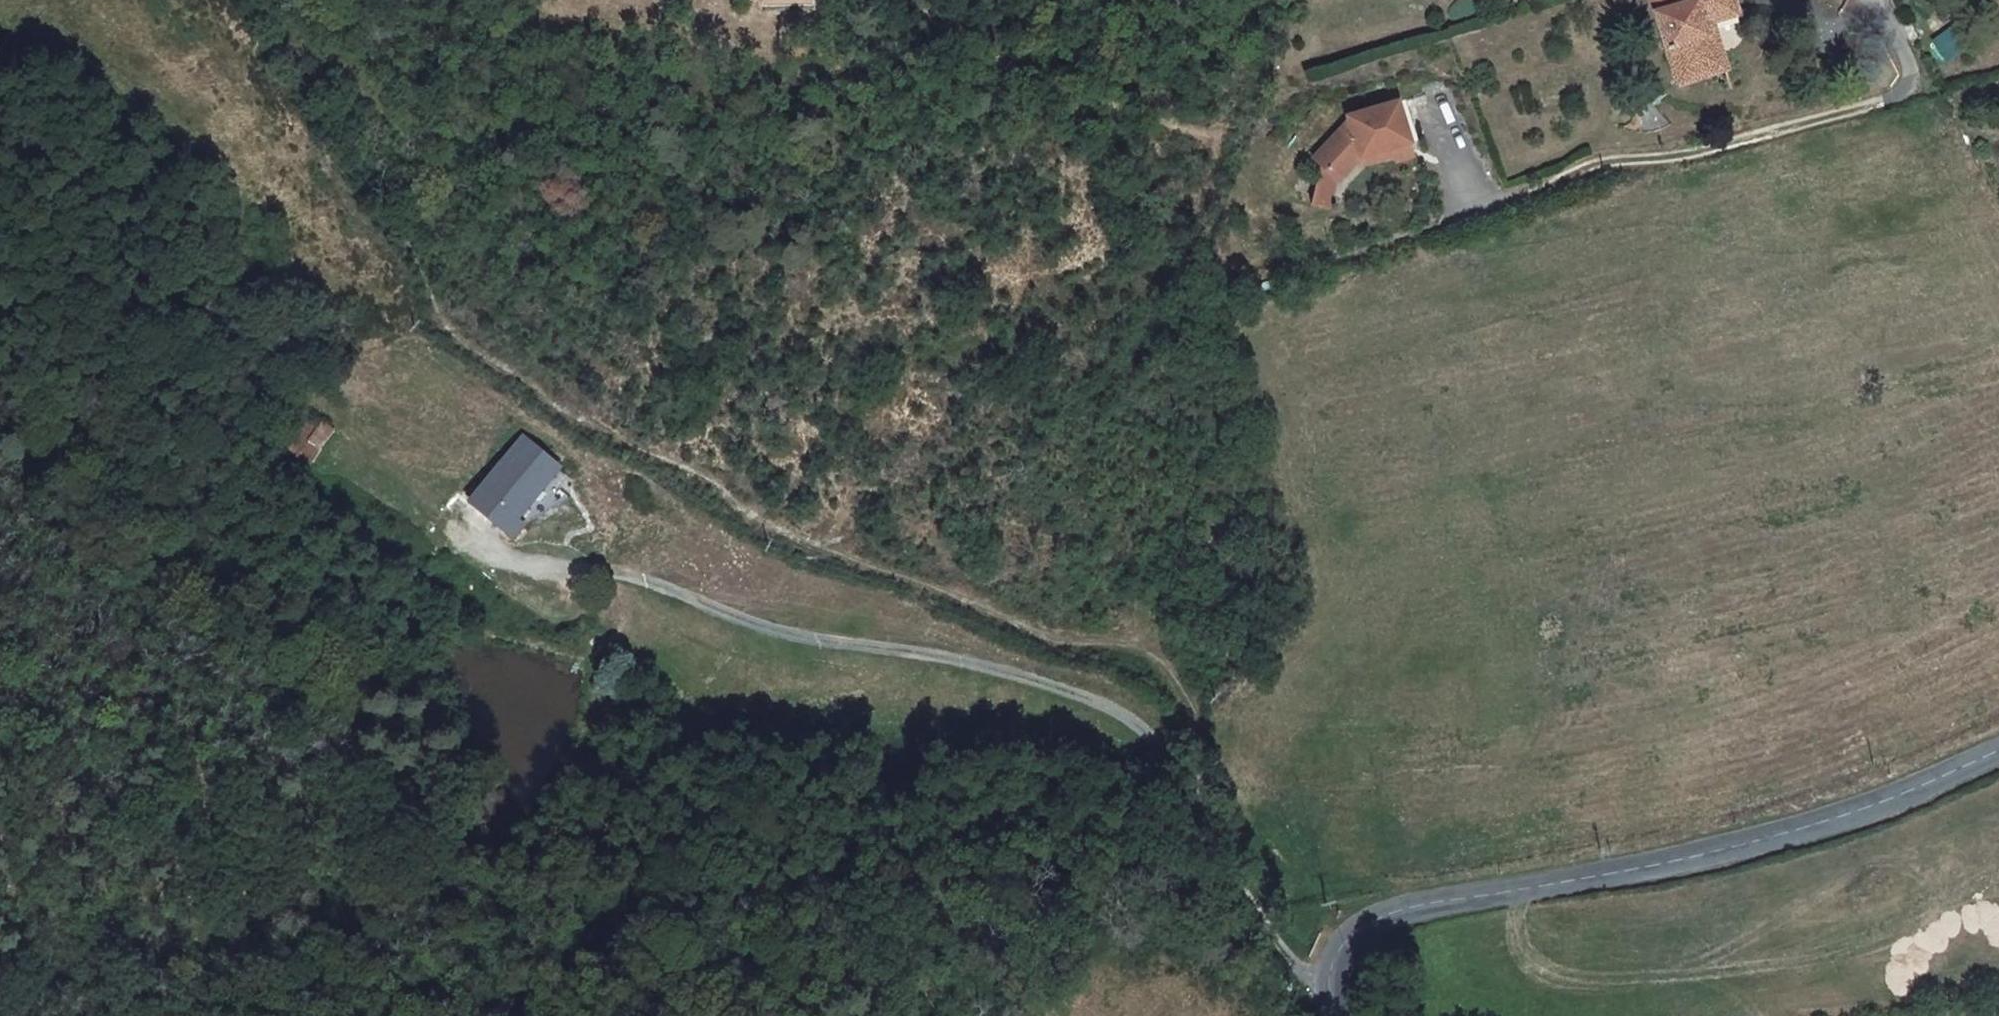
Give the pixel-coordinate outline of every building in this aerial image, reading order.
[(1666,63),(1688,55),(1688,51),(1710,42),(1703,15),(1728,5),(1726,0),(1649,0),(1666,63)] [(1367,151),(1369,151),(1417,140),(1418,140),(1409,98),(1358,110),(1359,114),(1320,150),(1328,157),(1341,172),(1343,174),(1367,151)] [(1417,140),(1369,151),(1370,158),(1402,151),(1403,158),(1420,154),(1417,140)] [(1328,157),(1315,195),(1332,200),(1341,172),(1328,157)] [(574,479),(530,442),(475,505),(517,542),(574,479)]
